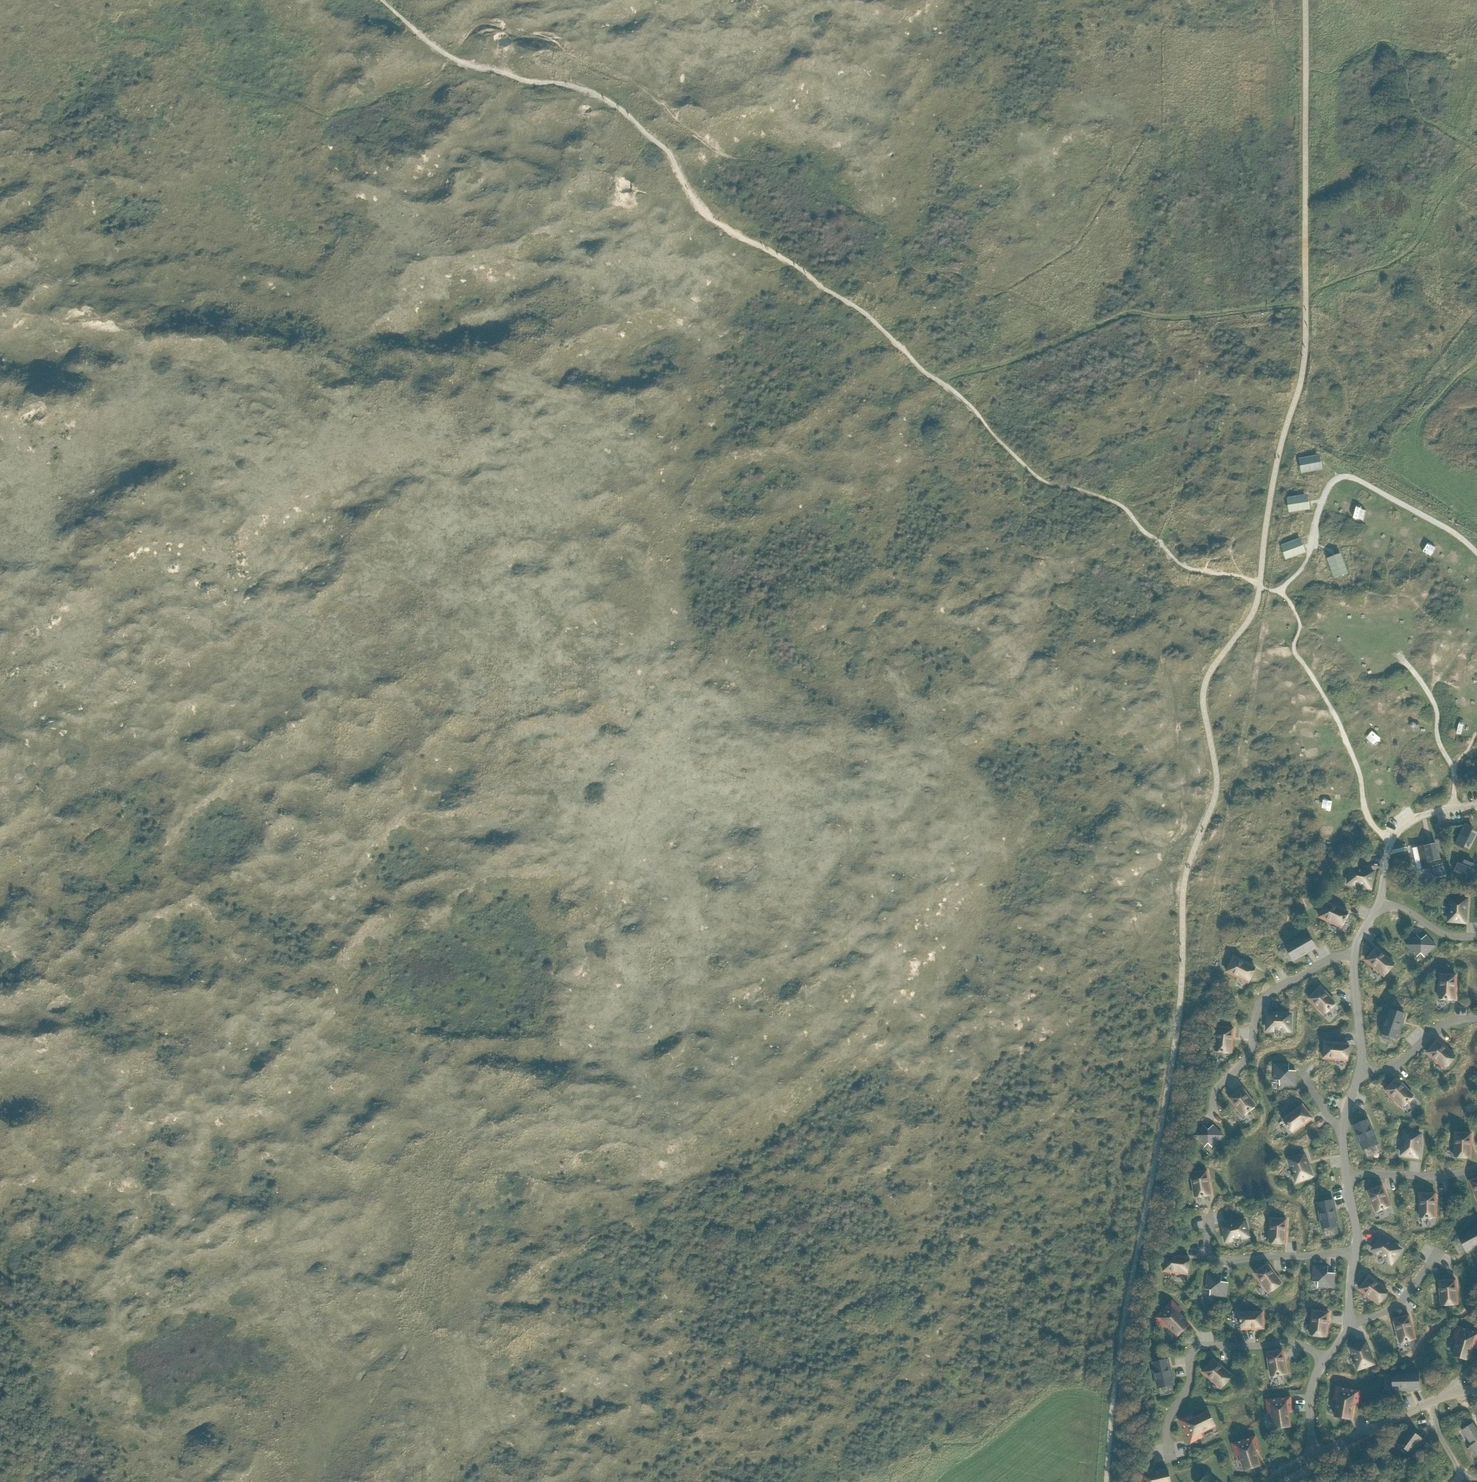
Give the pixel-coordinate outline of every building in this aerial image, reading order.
[(1323,470),(1320,455),(1299,459),(1302,474),(1323,470)] [(1310,510),(1308,495),(1287,498),(1290,513),(1310,510)] [(1306,553),(1301,539),(1281,546),(1287,560),(1306,553)] [(1341,554),(1327,560),(1334,579),(1349,574),(1341,554)] [(1464,828),(1453,850),(1462,854),(1473,833),(1464,828)] [(1423,845),(1417,846),(1421,865),(1422,867),(1422,870),(1444,864),(1443,858),(1441,859),(1437,842),(1424,846),(1423,845)] [(1458,864),(1455,873),(1474,880),(1476,872),(1476,871),(1458,864)] [(1364,886),(1371,887),(1374,871),(1351,867),(1348,882),(1355,884),(1355,883),(1364,885),(1364,886)] [(1449,913),(1449,920),(1465,922),(1467,899),(1451,898),(1450,901),(1450,905),(1451,905),(1451,913),(1449,913)] [(1347,913),(1348,912),(1325,902),(1319,917),(1341,926),(1342,925),(1343,925),(1348,914),(1347,913)] [(1286,946),(1294,960),(1316,948),(1308,934),(1286,946)] [(1421,953),(1424,957),(1436,945),(1427,935),(1421,939),(1417,934),(1406,944),(1417,956),(1421,953)] [(1376,948),(1366,960),(1384,976),(1395,963),(1376,948)] [(1233,957),(1226,972),(1248,982),(1255,968),(1233,957)] [(1453,999),(1455,999),(1456,975),(1440,974),(1439,998),(1441,998),(1441,999),(1446,1000),(1448,1000),(1453,1000),(1453,999)] [(1334,1003),(1335,1002),(1320,987),(1309,998),(1324,1013),(1325,1012),(1326,1013),(1329,1009),(1331,1008),(1335,1004),(1334,1003)] [(1405,1014),(1390,1009),(1382,1033),(1397,1039),(1405,1014)] [(1283,1030),(1290,1030),(1291,1014),(1268,1013),(1267,1029),(1274,1030),(1274,1028),(1283,1029),(1283,1030)] [(1229,1052),(1231,1052),(1234,1028),(1218,1026),(1215,1050),(1217,1051),(1217,1052),(1222,1052),(1224,1053),(1224,1052),(1229,1053),(1229,1052)] [(1437,1040),(1427,1052),(1445,1068),(1456,1056),(1437,1040)] [(1325,1042),(1323,1058),(1347,1060),(1349,1044),(1325,1042)] [(1280,1080),(1280,1085),(1296,1085),(1296,1070),(1289,1070),(1289,1064),(1275,1064),(1275,1080),(1280,1080)] [(1412,1096),(1414,1095),(1397,1078),(1385,1090),(1402,1107),(1403,1105),(1404,1106),(1408,1102),(1408,1103),(1410,1101),(1413,1097),(1412,1096)] [(1254,1106),(1256,1105),(1242,1088),(1230,1098),(1243,1115),(1244,1114),(1245,1115),(1249,1111),(1249,1112),(1251,1110),(1255,1107),(1254,1106)] [(1292,1131),(1293,1132),(1312,1118),(1303,1105),(1283,1119),(1284,1120),(1283,1121),(1287,1125),(1288,1127),(1291,1131),(1292,1131)] [(1368,1119),(1353,1125),(1363,1149),(1378,1143),(1368,1119)] [(1208,1143),(1212,1147),(1223,1135),(1213,1125),(1208,1130),(1203,1125),(1193,1135),(1205,1147),(1208,1143)] [(1403,1147),(1402,1154),(1418,1156),(1421,1134),(1405,1131),(1404,1138),(1405,1139),(1404,1147),(1403,1147)] [(1471,1133),(1455,1132),(1454,1156),(1470,1157),(1471,1133)] [(1294,1174),(1297,1181),(1312,1175),(1304,1154),(1289,1159),(1291,1166),(1292,1165),(1295,1174),(1294,1174)] [(1209,1194),(1211,1194),(1207,1170),(1191,1173),(1195,1196),(1197,1196),(1197,1197),(1202,1196),(1202,1197),(1204,1196),(1210,1195),(1209,1194)] [(1389,1206),(1391,1205),(1383,1185),(1368,1191),(1376,1211),(1377,1210),(1378,1212),(1383,1210),(1385,1209),(1389,1207),(1389,1206)] [(1434,1217),(1436,1217),(1436,1193),(1420,1193),(1420,1217),(1421,1217),(1421,1218),(1427,1218),(1429,1218),(1434,1218),(1434,1217)] [(1318,1203),(1323,1228),(1338,1225),(1334,1200),(1318,1203)] [(1287,1219),(1271,1218),(1269,1242),(1285,1243),(1287,1219)] [(1242,1237),(1248,1236),(1245,1220),(1223,1225),(1226,1241),(1233,1239),(1233,1238),(1241,1236),(1242,1237)] [(1459,1237),(1467,1251),(1476,1245),(1476,1227),(1459,1237)] [(1391,1262),(1401,1249),(1382,1236),(1373,1249),(1378,1253),(1379,1252),(1386,1257),(1386,1258),(1391,1262)] [(1166,1254),(1164,1270),(1188,1273),(1190,1257),(1166,1254)] [(1268,1263),(1254,1273),(1269,1292),(1282,1283),(1268,1263)] [(1318,1282),(1318,1287),(1334,1287),(1335,1273),(1328,1273),(1328,1266),(1314,1265),(1313,1281),(1318,1282)] [(1211,1289),(1210,1294),(1226,1297),(1228,1282),(1221,1281),(1222,1275),(1208,1273),(1206,1289),(1211,1289)] [(1369,1276),(1359,1289),(1378,1303),(1388,1290),(1369,1276)] [(1456,1279),(1440,1280),(1441,1305),(1458,1303),(1456,1279)] [(1181,1310),(1172,1300),(1155,1317),(1164,1326),(1167,1324),(1178,1336),(1190,1324),(1178,1312),(1181,1310)] [(1329,1312),(1313,1310),(1310,1334),(1326,1336),(1329,1312)] [(1242,1327),(1242,1328),(1264,1328),(1263,1311),(1241,1312),(1241,1314),(1240,1314),(1240,1319),(1240,1322),(1241,1321),(1241,1327),(1242,1327)] [(1414,1339),(1415,1338),(1409,1315),(1394,1319),(1400,1342),(1401,1342),(1402,1343),(1407,1341),(1407,1342),(1409,1341),(1414,1340),(1414,1339)] [(1476,1344),(1476,1331),(1457,1326),(1454,1338),(1457,1339),(1453,1355),(1468,1359),(1473,1344),(1476,1345),(1476,1344)] [(1356,1362),(1358,1369),(1373,1363),(1366,1341),(1351,1347),(1353,1353),(1354,1353),(1357,1361),(1356,1362)] [(1283,1349),(1267,1352),(1271,1376),(1273,1375),(1273,1376),(1285,1374),(1285,1373),(1287,1373),(1283,1349)] [(1168,1359),(1153,1362),(1158,1388),(1174,1384),(1168,1359)] [(1213,1359),(1203,1371),(1221,1387),(1232,1375),(1213,1359)] [(1393,1374),(1393,1390),(1419,1389),(1419,1373),(1393,1374)] [(1358,1403),(1360,1390),(1336,1386),(1334,1399),(1338,1400),(1335,1416),(1351,1418),(1354,1402),(1358,1403)] [(1292,1409),(1290,1396),(1266,1399),(1268,1412),(1272,1412),(1274,1428),(1290,1426),(1288,1410),(1292,1409)] [(1192,1414),(1180,1420),(1191,1442),(1202,1436),(1201,1432),(1215,1425),(1208,1411),(1194,1418),(1192,1414)] [(1476,1442),(1476,1429),(1473,1423),(1462,1430),(1472,1445),(1476,1442)] [(1411,1430),(1400,1444),(1410,1452),(1417,1442),(1419,1443),(1423,1439),(1411,1430)] [(1259,1448),(1255,1436),(1232,1443),(1236,1455),(1240,1454),(1245,1470),(1260,1465),(1255,1449),(1259,1448)] [(1138,1471),(1141,1481),(1171,1481),(1168,1469),(1152,1472),(1151,1468),(1138,1471)]
